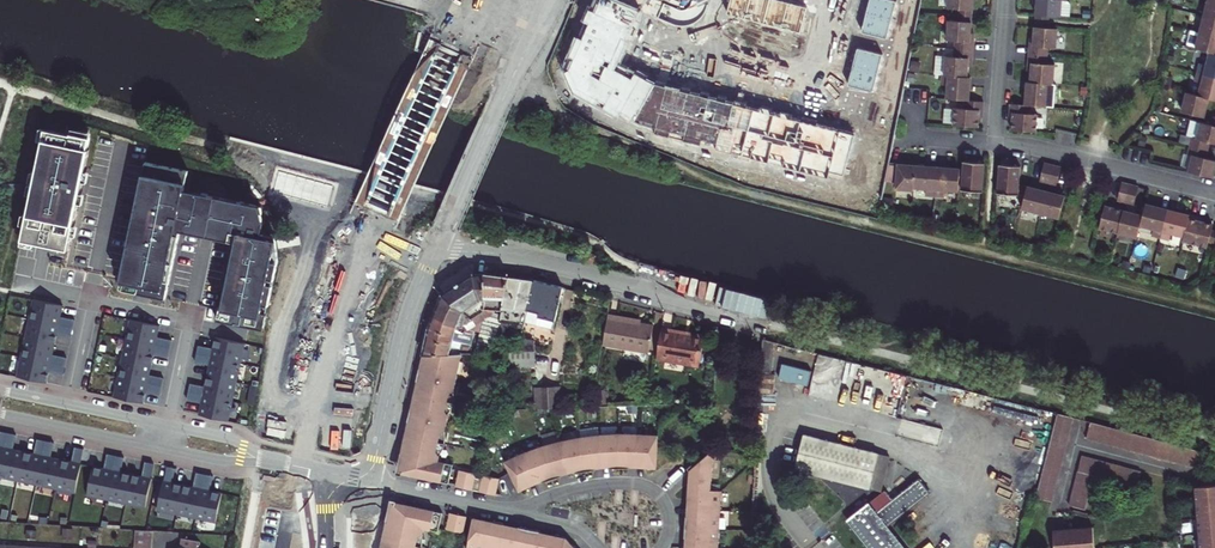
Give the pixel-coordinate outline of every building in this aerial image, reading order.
[(640,12),(611,0),(593,0),(564,70),(579,98),(632,126),(653,85),(617,65),(640,12)] [(750,0),(730,0),(726,14),(745,20),(750,0)] [(769,0),(750,0),(745,20),(763,24),(769,0)] [(787,4),(771,0),(769,0),(763,24),(781,29),(787,4)] [(884,0),(870,0),(866,15),(891,22),(895,3),(885,0),(884,0)] [(946,10),(957,11),(971,11),(972,2),(972,0),(947,0),(946,10)] [(1036,0),(1035,7),(1034,16),(1048,17),(1059,19),(1068,19),(1069,6),(1066,3),(1060,3),(1060,2),(1050,0),(1034,0),(1036,0)] [(1202,18),(1214,22),(1214,4),(1205,2),(1202,18)] [(800,34),(807,9),(787,4),(781,29),(800,34)] [(891,22),(866,15),(861,33),(876,37),(886,40),(891,22)] [(1048,17),(1034,16),(1033,28),(1047,29),(1048,17)] [(1197,34),(1214,39),(1214,22),(1202,18),(1197,34)] [(956,22),(947,22),(945,41),(954,42),(953,50),(971,52),(971,43),(968,43),(969,35),(970,23),(956,22)] [(1047,29),(1033,28),(1032,40),(1032,48),(1028,47),(1028,56),(1045,57),(1046,49),(1054,50),(1056,30),(1047,29)] [(1193,51),(1207,54),(1214,56),(1214,39),(1197,34),(1193,51)] [(886,40),(876,37),(874,45),(888,49),(890,41),(886,40)] [(888,49),(874,45),(872,53),(882,56),(886,57),(888,49)] [(971,52),(953,50),(942,49),(941,58),(944,58),(943,77),(965,78),(966,68),(967,60),(970,60),(971,52)] [(872,53),(857,50),(852,68),(877,75),(882,56),(872,53)] [(1207,54),(1204,68),(1197,66),(1195,75),(1214,80),(1214,56),(1207,54)] [(1045,57),(1028,56),(1027,65),(1030,65),(1029,73),(1029,83),(1025,83),(1054,86),(1051,85),(1053,66),(1045,66),(1045,57)] [(877,75),(852,68),(847,87),(872,93),(877,75)] [(1195,75),(1193,84),(1200,86),(1196,98),(1206,101),(1214,103),(1214,80),(1195,75)] [(943,77),(940,76),(939,86),(946,86),(945,100),(963,102),(967,102),(969,79),(965,78),(943,77)] [(1054,86),(1025,83),(1023,106),(1026,106),(1045,108),(1046,95),(1053,95),(1054,86)] [(753,111),(653,85),(632,126),(742,156),(753,111)] [(1196,98),(1184,95),(1180,114),(1201,120),(1206,101),(1196,98)] [(862,101),(846,97),(842,111),(858,116),(862,101)] [(967,102),(963,102),(963,110),(953,109),(953,110),(951,125),(951,127),(976,128),(977,118),(977,112),(981,112),(982,103),(967,102)] [(1025,115),(1026,106),(1023,106),(1008,105),(1008,114),(1011,114),(1010,121),(1009,131),(1034,133),(1036,116),(1025,115)] [(942,110),(941,125),(951,125),(953,110),(942,110)] [(853,137),(753,111),(742,156),(841,183),(853,137)] [(1188,148),(1205,152),(1207,145),(1214,147),(1214,129),(1209,127),(1199,125),(1195,141),(1190,140),(1188,148)] [(69,135),(44,130),(21,241),(68,251),(88,150),(87,150),(89,138),(70,134),(69,135)] [(1205,152),(1188,148),(1186,157),(1190,158),(1186,174),(1210,180),(1214,163),(1203,160),(1205,152)] [(187,171),(144,163),(119,289),(165,299),(179,232),(175,231),(177,217),(180,218),(182,209),(179,208),(182,198),(187,171)] [(982,164),(961,163),(961,171),(960,184),(959,191),(980,193),(982,164)] [(1050,167),(1041,164),(1038,182),(1046,184),(1050,167)] [(913,167),(887,165),(883,183),(894,183),(894,190),(911,192),(911,189),(913,167)] [(997,165),(996,194),(1017,195),(1017,194),(1017,187),(1018,166),(997,165)] [(935,169),(913,167),(911,189),(924,190),(923,197),(933,197),(935,169)] [(1058,169),(1050,167),(1046,184),(1054,186),(1058,169)] [(957,170),(935,169),(933,197),(942,198),(942,191),(956,192),(956,184),(957,170)] [(1129,187),(1121,185),(1117,203),(1125,205),(1129,187)] [(1025,189),(1017,187),(1017,194),(1023,196),(1025,189)] [(1138,189),(1129,187),(1125,205),(1134,207),(1138,189)] [(1044,193),(1025,189),(1020,211),(1039,215),(1044,193)] [(193,200),(182,198),(179,208),(182,209),(180,218),(177,217),(175,231),(179,232),(232,242),(217,321),(263,330),(276,260),(273,240),(258,237),(261,223),(257,206),(194,193),(193,200)] [(1063,197),(1044,193),(1039,215),(1059,220),(1063,197)] [(1160,240),(1167,212),(1145,207),(1142,218),(1140,228),(1153,231),(1151,238),(1160,240)] [(1123,213),(1104,209),(1098,231),(1118,235),(1123,213)] [(1189,217),(1167,212),(1160,240),(1170,242),(1171,236),(1184,239),(1189,217)] [(1142,218),(1123,213),(1118,235),(1137,240),(1140,228),(1142,218)] [(1184,239),(1182,243),(1207,249),(1209,244),(1211,232),(1213,227),(1202,224),(1197,223),(1198,219),(1189,217),(1184,239)] [(588,253),(585,260),(591,264),(595,257),(588,253)] [(483,294),(484,274),(473,274),(442,294),(463,310),(468,315),(471,316),(484,310),(484,300),(485,300),(485,294),(483,294)] [(509,274),(484,274),(483,294),(485,294),(485,300),(484,300),(484,310),(495,310),(501,310),(509,274)] [(522,325),(523,322),(533,280),(509,274),(501,310),(499,321),(522,325)] [(552,330),(562,288),(533,280),(523,322),(552,330)] [(438,305),(460,320),(463,310),(442,294),(438,305)] [(62,304),(33,298),(29,317),(25,336),(21,355),(17,375),(46,381),(62,304)] [(456,328),(460,320),(438,305),(433,316),(456,328)] [(495,313),(495,310),(484,310),(471,316),(468,315),(467,317),(468,319),(464,323),(469,327),(482,320),(483,319),(495,313)] [(483,319),(476,353),(492,352),(497,332),(519,336),(522,325),(499,321),(501,310),(495,310),(495,313),(483,319)] [(652,325),(640,323),(617,319),(618,316),(607,314),(602,345),(647,352),(652,325)] [(454,337),(456,328),(433,316),(429,327),(454,337)] [(159,323),(129,317),(125,336),(121,355),(117,374),(113,394),(143,399),(159,323)] [(461,331),(464,331),(465,329),(469,327),(464,323),(460,320),(456,328),(461,331)] [(454,337),(429,327),(426,339),(452,345),(457,347),(460,347),(461,342),(462,340),(454,337)] [(672,330),(661,328),(655,360),(698,368),(704,336),(690,333),(689,335),(672,332),(672,330)] [(503,352),(504,370),(534,369),(533,340),(519,337),(515,351),(503,352)] [(244,341),(215,338),(199,411),(230,417),(233,398),(237,379),(240,359),(244,341)] [(763,338),(761,372),(771,372),(773,341),(763,338)] [(450,354),(452,345),(426,339),(423,354),(450,354)] [(459,353),(462,353),(468,353),(470,344),(461,342),(460,347),(457,347),(456,350),(459,351),(459,353)] [(456,350),(457,347),(452,345),(450,354),(459,353),(459,351),(456,350)] [(445,410),(447,402),(449,393),(454,390),(455,382),(462,353),(459,353),(450,354),(423,354),(401,454),(405,455),(401,473),(449,483),(453,464),(438,461),(439,456),(436,451),(438,442),(440,434),(445,431),(448,414),(445,410)] [(782,363),(779,377),(808,385),(811,370),(782,363)] [(554,388),(542,389),(543,409),(561,409),(561,398),(555,398),(554,388)] [(542,389),(535,389),(536,410),(543,409),(542,389)] [(445,410),(448,414),(451,409),(453,403),(454,396),(454,390),(449,393),(447,402),(445,410)] [(604,391),(593,391),(594,408),(596,408),(604,408),(604,391)] [(1056,413),(1035,498),(1051,502),(1072,418),(1056,413)] [(938,443),(940,427),(901,421),(899,437),(938,443)] [(1087,438),(1198,466),(1202,450),(1090,422),(1087,438)] [(542,447),(504,462),(519,491),(529,487),(527,483),(540,478),(542,482),(563,475),(562,471),(576,467),(577,472),(596,469),(595,465),(610,463),(610,468),(631,467),(631,463),(645,463),(645,468),(657,468),(658,436),(629,434),(600,435),(599,428),(579,431),(580,438),(542,447)] [(436,451),(439,456),(442,450),(444,443),(445,437),(445,431),(440,434),(438,442),(436,451)] [(803,434),(794,469),(880,491),(889,456),(803,434)] [(0,444),(0,476),(18,479),(37,483),(56,487),(75,491),(81,461),(0,444)] [(691,515),(686,515),(685,539),(689,539),(689,547),(717,547),(721,490),(710,489),(713,448),(694,466),(692,465),(688,469),(689,470),(687,501),(692,501),(691,515)] [(1142,470),(1082,456),(1069,505),(1086,509),(1094,476),(1138,487),(1142,470)] [(152,479),(93,467),(87,494),(146,506),(152,479)] [(495,495),(499,479),(483,475),(481,485),(474,484),(476,474),(459,470),(456,486),(495,495)] [(848,520),(870,547),(904,547),(886,526),(929,491),(918,477),(891,498),(884,490),(868,503),(848,520)] [(540,478),(527,483),(529,487),(542,482),(540,478)] [(222,493),(163,481),(157,509),(216,521),(222,493)] [(1198,486),(1202,547),(1214,547),(1214,485),(1198,486)] [(395,503),(391,521),(387,520),(381,547),(415,547),(416,547),(417,538),(422,536),(423,529),(438,532),(439,527),(442,513),(395,503)] [(466,516),(458,514),(450,512),(447,529),(455,531),(463,532),(466,516)] [(575,547),(566,537),(554,534),(553,538),(539,536),(540,532),(518,527),(517,531),(503,528),(504,524),(481,519),(480,523),(473,522),(467,547),(575,547)] [(1092,527),(1053,531),(1054,547),(1094,547),(1092,527)] [(152,530),(134,529),(133,547),(150,547),(152,530)] [(183,539),(181,547),(182,547),(198,547),(199,541),(183,539)]
